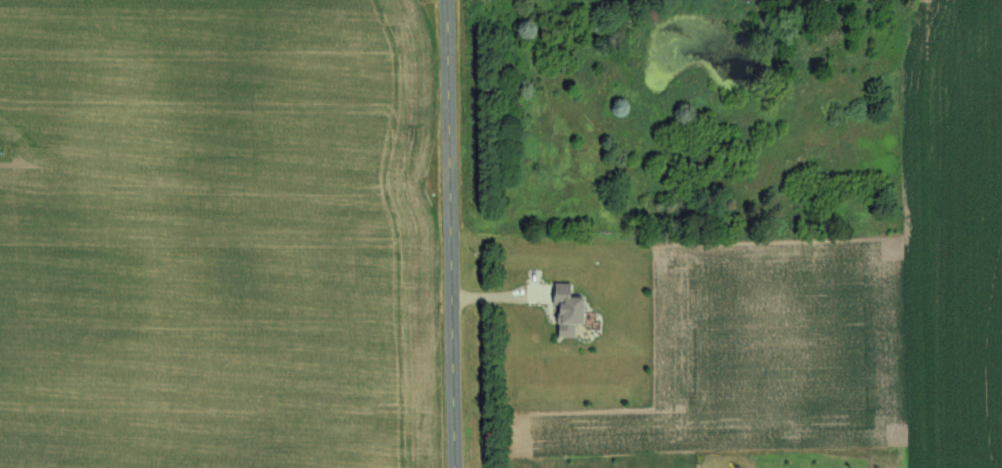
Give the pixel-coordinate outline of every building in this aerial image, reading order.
[(557,321),(555,321),(555,315),(559,315),(559,312),(557,312),(557,303),(551,303),(551,295),(551,288),(553,288),(553,281),(568,281),(568,294),(582,294),(582,321),(573,321),(573,335),(557,335),(557,321)]
